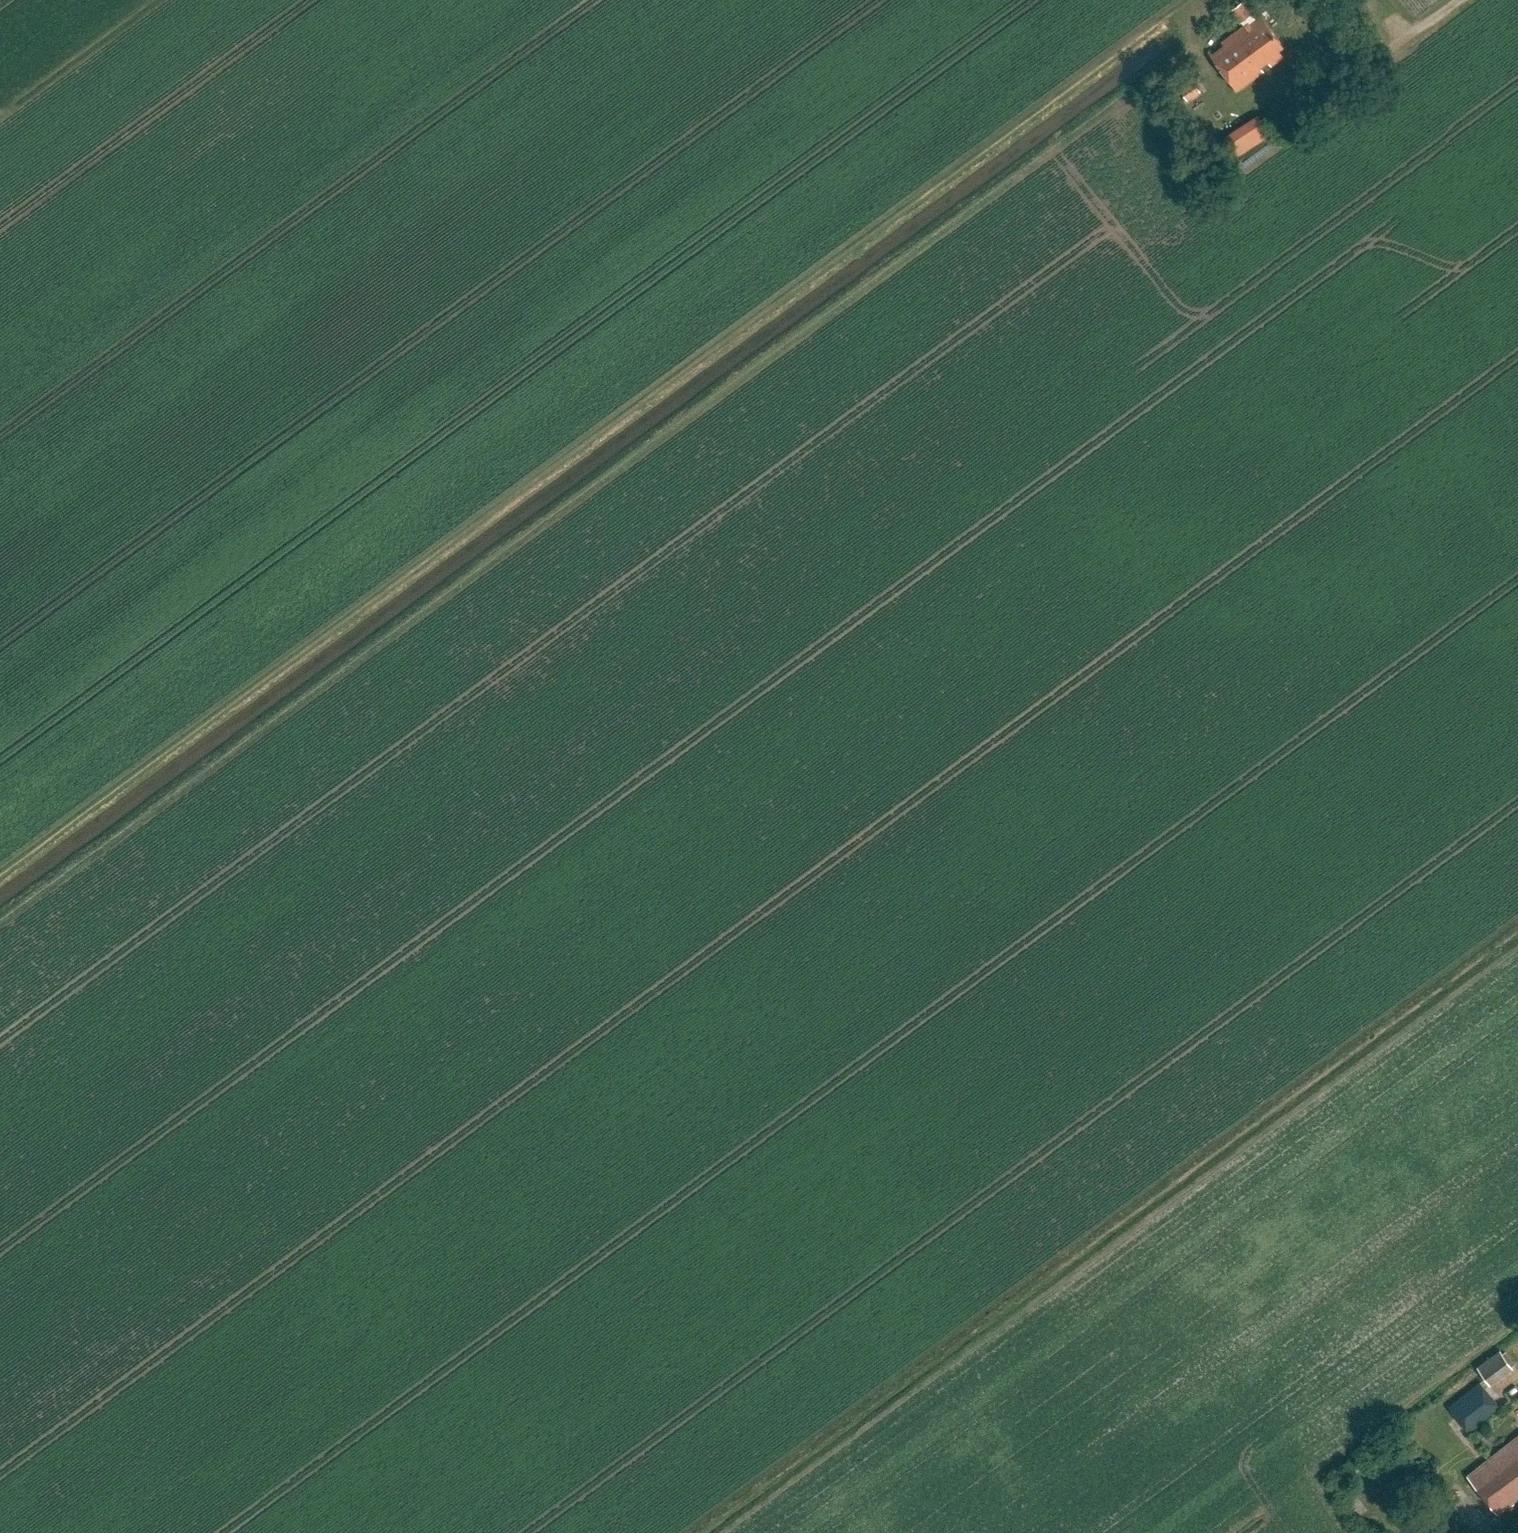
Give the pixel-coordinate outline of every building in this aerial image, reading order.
[(1247,0),(1245,0),(1230,11),(1243,27),(1210,52),(1239,90),(1284,56),(1279,49),(1285,45),(1260,13),(1256,17),(1253,14),(1256,12),(1247,0)] [(1243,148),(1256,139),(1245,125),(1233,134),(1243,148)] [(1500,1352),(1477,1368),(1489,1386),(1513,1371),(1500,1352)] [(1450,1408),(1469,1434),(1502,1410),(1480,1386),(1450,1408)] [(1498,1517),(1517,1502),(1517,1438),(1467,1477),(1498,1517)]
